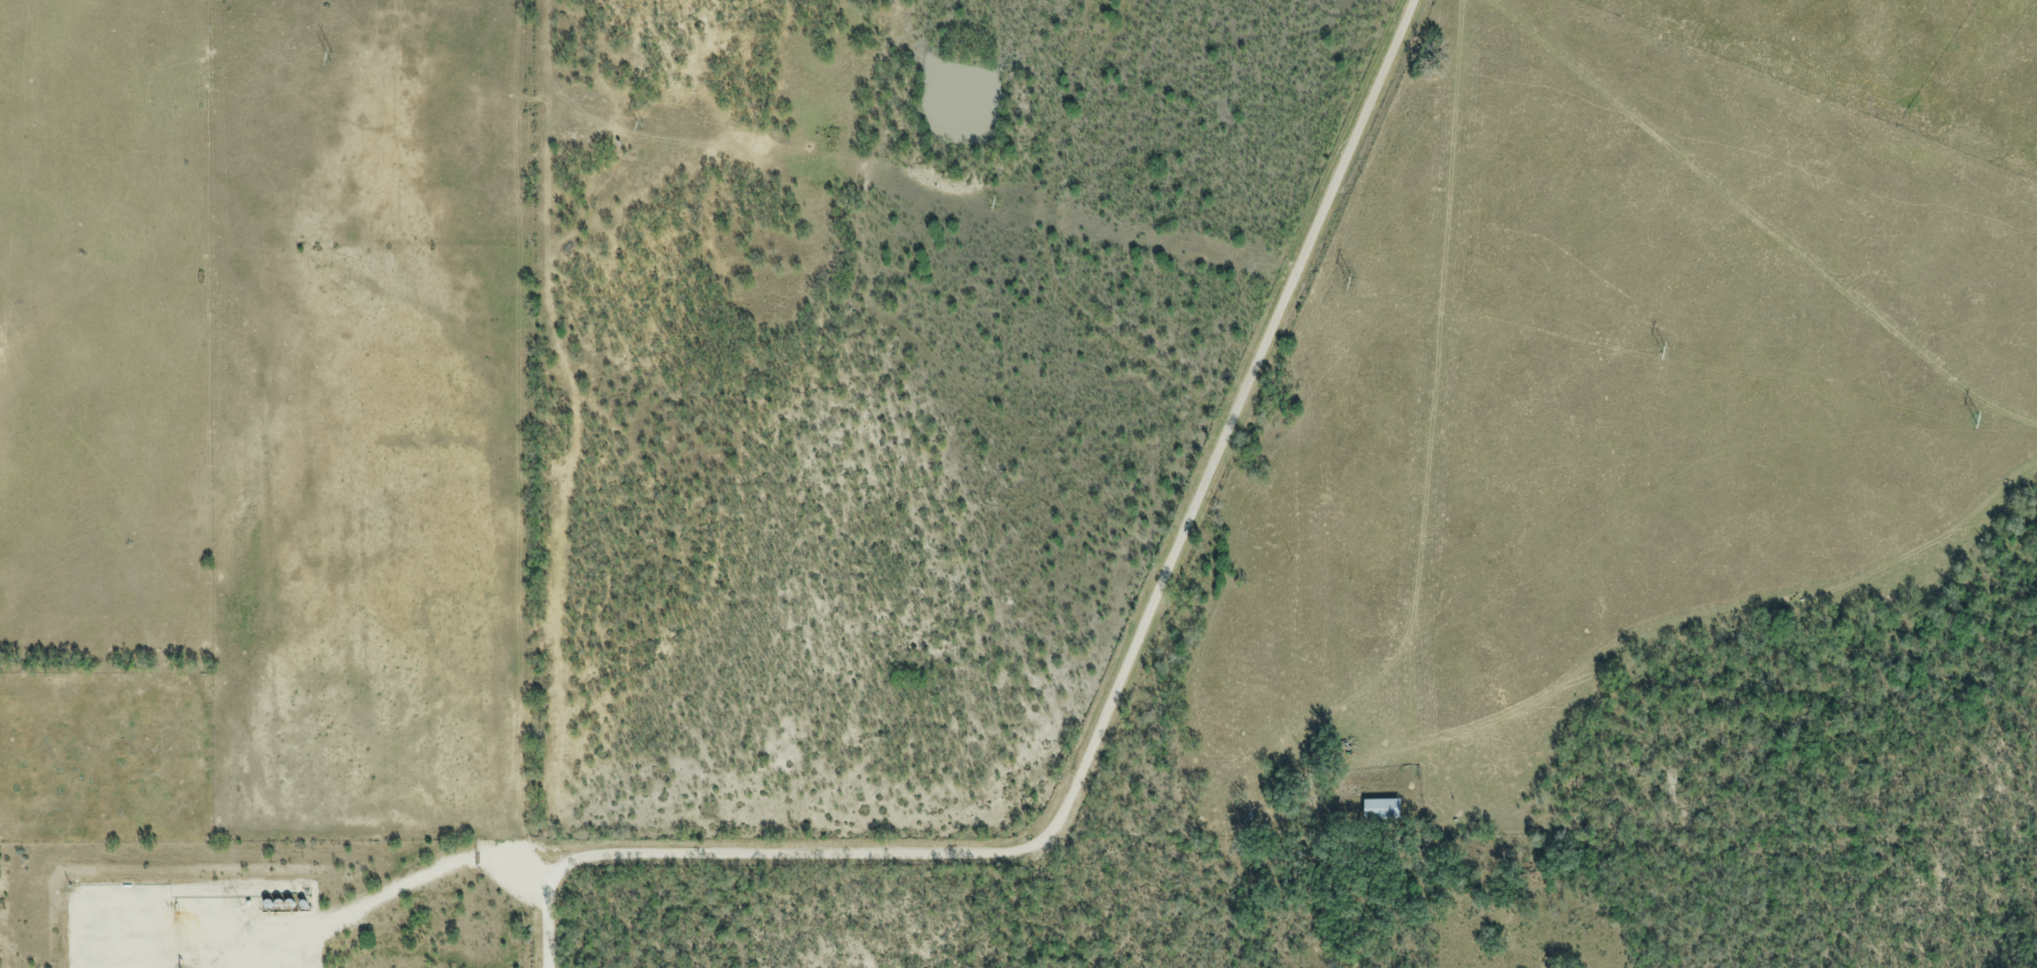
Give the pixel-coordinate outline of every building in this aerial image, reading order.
[(1396,802),(1361,802),(1361,821),(1396,821),(1396,802)]
